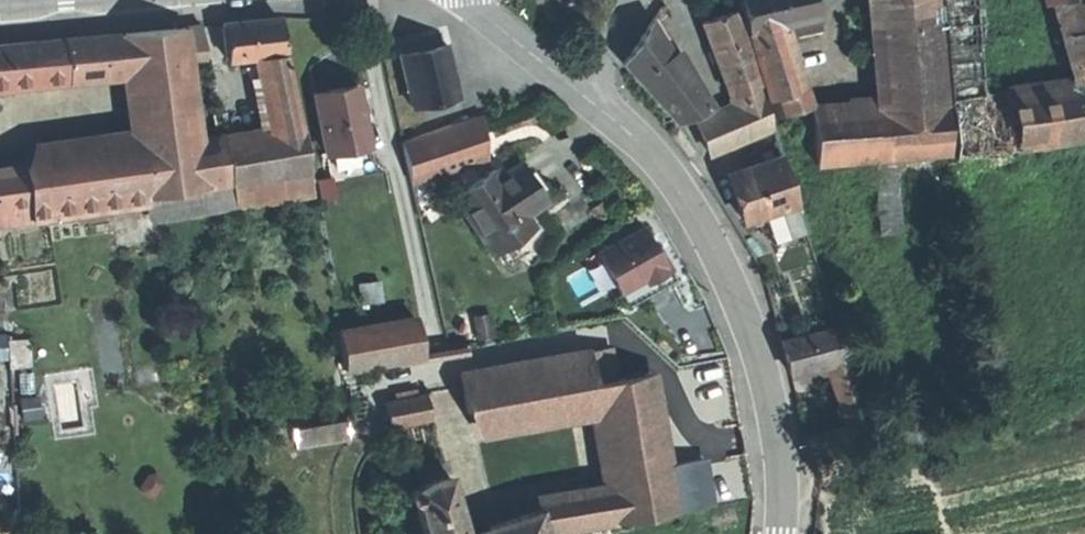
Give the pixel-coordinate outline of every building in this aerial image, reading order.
[(563,17),(580,15),(578,0),(560,0),(563,17)] [(748,33),(781,25),(817,16),(813,0),(739,0),(748,33)] [(875,103),(910,99),(902,0),(866,0),(875,103)] [(910,99),(944,96),(935,0),(902,0),(910,99)] [(950,99),(982,94),(973,0),(941,0),(950,99)] [(1084,28),(1084,0),(1055,0),(1064,33),(1084,28)] [(724,84),(755,72),(749,54),(734,11),(716,17),(702,22),(724,84)] [(286,50),(280,17),(246,20),(222,22),(228,57),(262,53),(286,50)] [(703,108),(652,21),(639,40),(624,62),(673,118),(703,108)] [(201,24),(185,26),(187,47),(203,45),(201,24)] [(781,25),(748,33),(746,33),(752,52),(787,43),(781,25)] [(129,70),(135,129),(135,130),(195,124),(187,47),(185,26),(125,32),(129,70)] [(1064,33),(1077,81),(1084,79),(1084,28),(1064,33)] [(125,32),(64,38),(68,76),(129,70),(125,32)] [(64,38),(29,41),(0,44),(0,82),(68,76),(64,38)] [(421,45),(400,50),(413,106),(457,96),(445,40),(421,45)] [(787,43),(752,52),(767,99),(777,96),(801,89),(787,43)] [(271,105),(295,100),(286,50),(262,53),(271,105)] [(724,84),(729,95),(758,84),(755,72),(724,84)] [(1077,81),(1008,91),(1018,147),(1084,136),(1084,119),(1077,81)] [(696,119),(709,153),(771,127),(758,84),(729,95),(732,105),(696,119)] [(314,94),(328,169),(371,161),(364,124),(357,85),(314,94)] [(806,105),(801,89),(777,96),(782,113),(806,105)] [(956,157),(1018,147),(1008,91),(982,94),(950,99),(956,157)] [(910,99),(875,103),(811,108),(815,162),(875,158),(888,157),(948,152),(944,96),(910,99)] [(312,193),(300,126),(295,100),(271,105),(276,129),(223,138),(230,181),(235,206),(312,193)] [(478,115),(401,141),(410,180),(484,156),(478,115)] [(138,154),(145,196),(230,181),(223,138),(199,142),(195,124),(135,130),(138,154)] [(40,140),(23,164),(24,169),(138,154),(135,130),(135,129),(40,140)] [(24,169),(31,219),(144,204),(146,203),(145,196),(138,154),(24,169)] [(881,235),(895,234),(888,157),(875,158),(881,235)] [(767,166),(766,163),(728,176),(737,202),(743,221),(750,219),(797,203),(783,160),(767,166)] [(495,167),(454,194),(492,252),(533,225),(525,213),(546,199),(535,181),(521,161),(500,175),(495,167)] [(0,168),(0,223),(31,219),(24,169),(23,164),(0,168)] [(235,206),(230,181),(145,196),(146,203),(144,204),(146,214),(155,218),(235,206)] [(801,216),(797,203),(750,219),(754,231),(766,227),(801,216)] [(801,216),(766,227),(772,243),(806,232),(801,216)] [(596,252),(619,291),(643,277),(646,282),(669,269),(657,248),(655,249),(651,251),(644,239),(648,237),(642,226),(596,252)] [(655,249),(648,237),(644,239),(651,251),(655,249)] [(675,279),(669,269),(646,282),(643,277),(619,291),(627,306),(675,279)] [(413,318),(336,330),(342,369),(420,356),(413,318)] [(827,365),(847,360),(848,360),(837,326),(781,341),(790,374),(827,365)] [(592,381),(613,378),(608,347),(587,351),(592,381)] [(593,388),(592,381),(587,351),(586,348),(459,370),(466,410),(591,389),(593,388)] [(848,430),(868,424),(847,360),(827,365),(847,425),(848,430)] [(679,366),(674,367),(648,372),(664,464),(695,459),(679,366)] [(648,372),(613,378),(592,381),(593,388),(591,389),(596,416),(607,483),(614,519),(672,509),(664,464),(648,372)] [(591,389),(466,410),(487,435),(596,416),(591,389)] [(432,416),(427,392),(402,397),(406,421),(432,416)] [(406,421),(402,397),(384,400),(388,424),(406,421)] [(345,420),(292,426),(294,444),(347,438),(345,420)] [(813,461),(819,481),(880,462),(868,424),(848,430),(847,425),(806,438),(813,461)] [(695,459),(664,464),(672,509),(710,502),(702,458),(695,459)] [(448,476),(427,481),(421,489),(418,488),(412,488),(410,490),(408,492),(408,495),(409,498),(411,500),(414,501),(416,502),(417,508),(424,533),(464,533),(448,476)] [(543,531),(614,519),(607,483),(535,496),(537,508),(541,531),(543,531)] [(546,533),(543,531),(541,531),(537,508),(509,517),(486,525),(488,533),(484,533),(546,533)]
